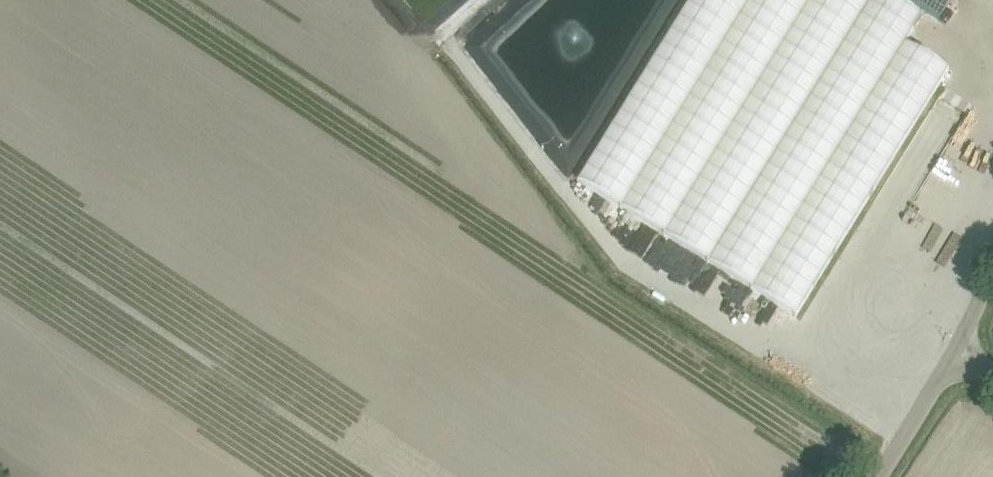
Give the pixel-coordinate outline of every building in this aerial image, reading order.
[(579,180),(796,315),(948,70),(905,43),(921,18),(892,0),(690,0),(579,180)] [(939,20),(951,0),(906,0),(939,20)]
